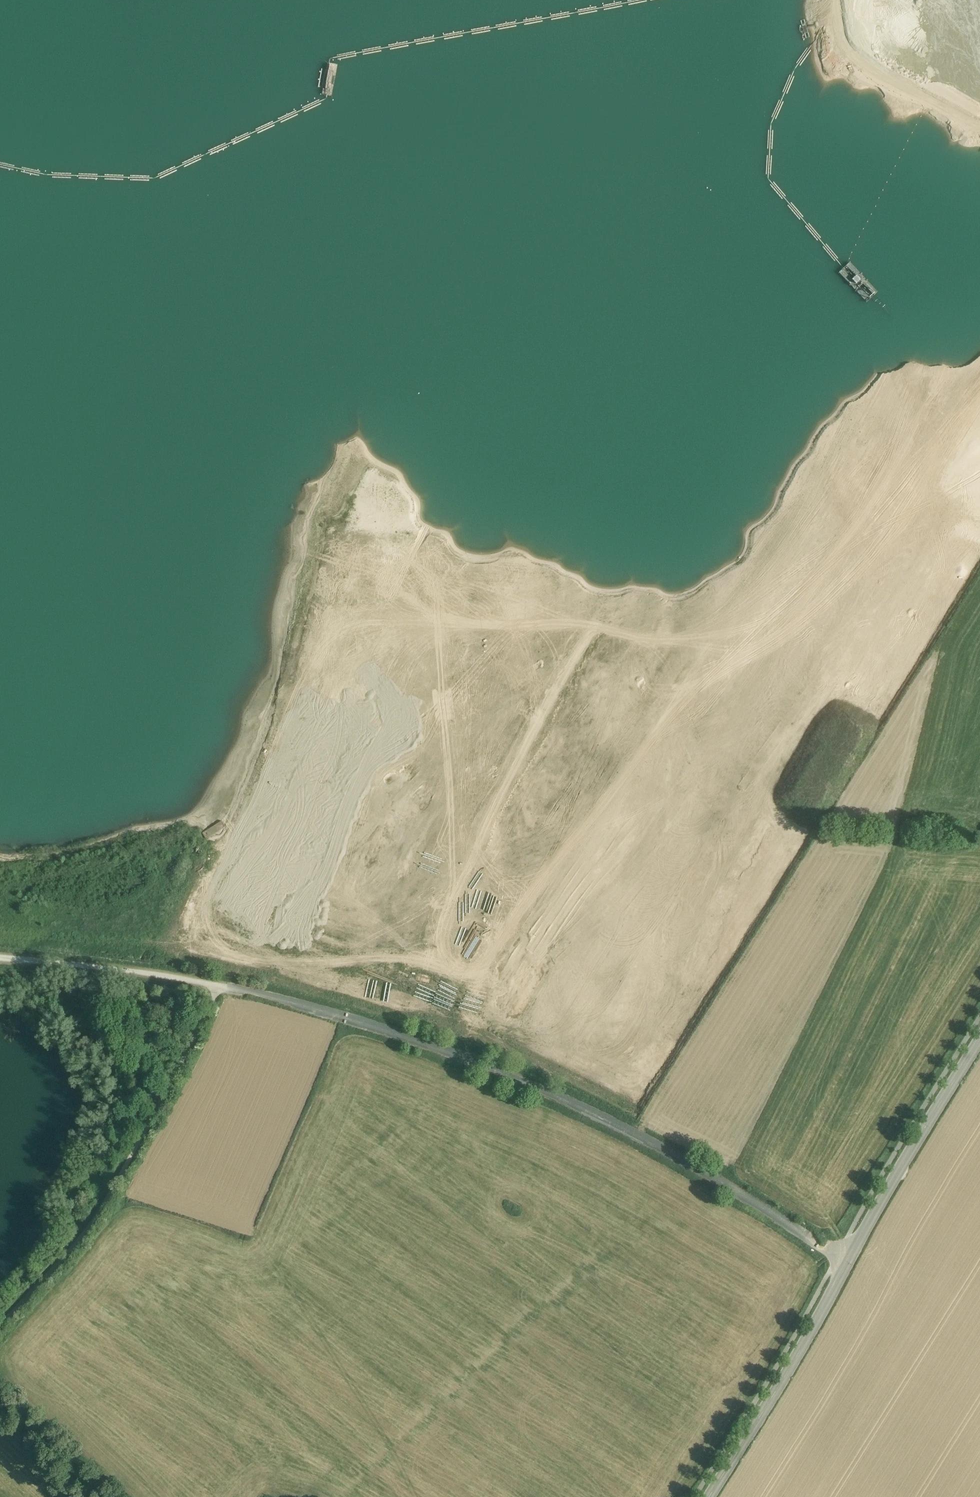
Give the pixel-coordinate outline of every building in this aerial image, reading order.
[(535,529),(546,524),(543,517),(532,522),(535,529)]
